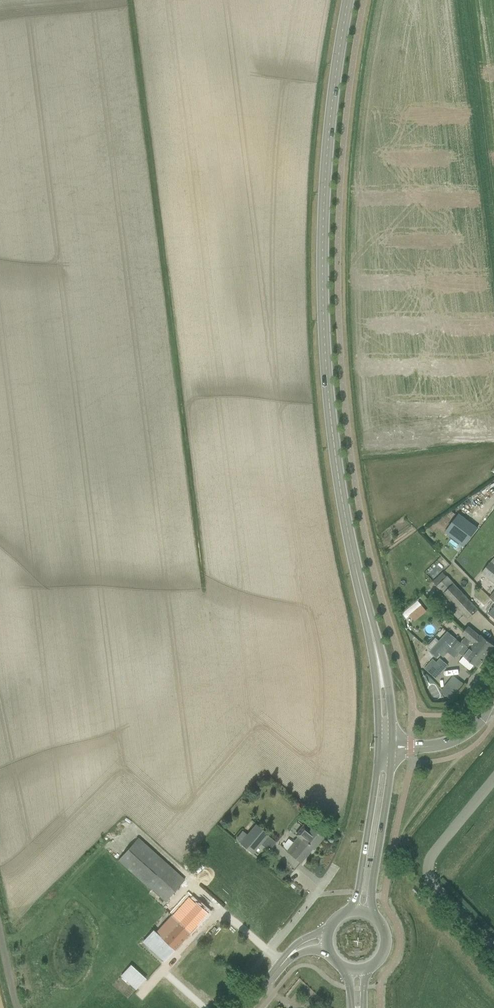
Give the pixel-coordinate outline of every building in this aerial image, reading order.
[(459,513),(445,532),(464,547),(478,528),(459,513)] [(493,582),(493,559),(482,573),(493,582)] [(465,617),(467,619),(477,610),(454,583),(448,576),(447,577),(443,572),(434,581),(444,593),(465,617)] [(420,599),(403,612),(408,618),(411,616),(415,621),(429,611),(420,599)] [(484,660),(493,648),(493,645),(482,635),(480,636),(468,626),(462,634),(466,637),(462,642),(470,649),(484,660)] [(435,638),(427,647),(431,651),(430,651),(431,652),(431,654),(434,657),(436,656),(438,658),(441,654),(442,653),(444,651),(447,653),(450,649),(452,647),(464,656),(459,662),(470,671),(474,665),(478,668),(484,660),(470,649),(462,642),(461,643),(456,639),(448,632),(439,641),(437,639),(435,638)] [(426,669),(436,678),(448,665),(440,658),(437,662),(434,659),(426,669)] [(443,690),(452,698),(459,690),(449,682),(443,690)] [(291,854),(301,863),(313,848),(314,849),(324,838),(313,828),(306,822),(295,835),(297,837),(286,851),(291,854)] [(240,843),(253,854),(268,835),(256,825),(247,835),(242,831),(236,838),(241,842),(240,843)] [(118,862),(152,891),(152,890),(166,902),(185,880),(138,838),(118,862)] [(159,935),(151,944),(167,958),(175,949),(208,913),(196,902),(189,910),(183,905),(157,934),(159,935)]
